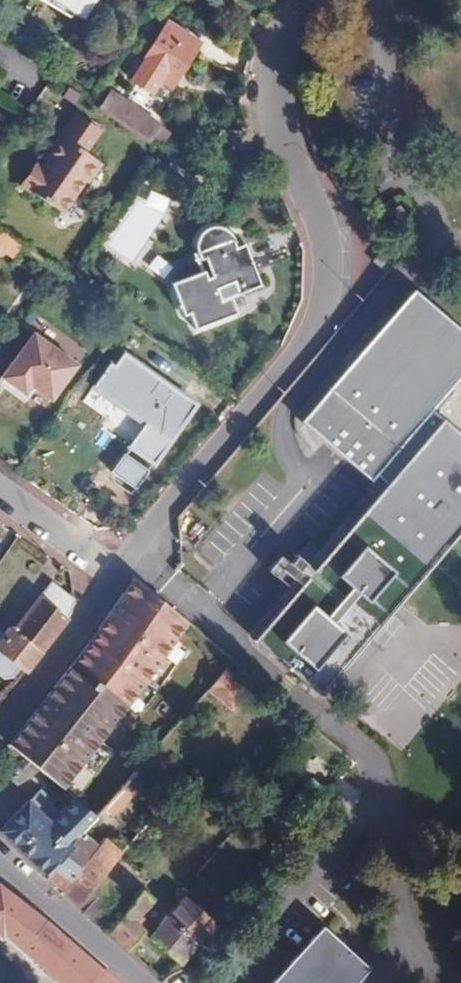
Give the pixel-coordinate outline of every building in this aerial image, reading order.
[(78,19),(90,0),(49,0),(78,19)] [(198,45),(167,25),(141,65),(172,85),(198,45)] [(102,106),(151,140),(156,133),(159,128),(110,94),(102,106)] [(104,136),(80,120),(64,142),(67,144),(47,171),(40,166),(24,189),(66,219),(89,187),(93,190),(106,172),(87,159),(104,136)] [(14,261),(23,249),(0,233),(0,251),(14,261)] [(262,288),(245,250),(237,253),(233,243),(231,240),(229,238),(226,236),(222,235),(220,234),(215,234),(212,235),(210,236),(208,236),(205,239),(202,243),(200,248),(200,253),(200,256),(205,266),(217,261),(224,278),(209,285),(206,277),(172,291),(185,322),(193,319),(200,334),(242,317),(235,302),(234,300),(262,288)] [(460,524),(460,333),(414,294),(303,424),(371,480),(375,475),(389,486),(259,640),(320,690),(460,524)] [(28,399),(31,392),(52,403),(75,360),(22,332),(0,373),(0,384),(28,399)] [(196,407),(116,349),(86,390),(141,430),(129,447),(154,465),(196,407)] [(276,556),(265,570),(287,587),(298,573),(276,556)] [(158,596),(135,576),(92,636),(74,661),(62,677),(13,739),(8,744),(62,787),(146,678),(187,621),(158,596)] [(74,602),(50,584),(13,631),(10,629),(1,640),(0,639),(0,676),(6,680),(14,678),(20,668),(27,673),(70,617),(74,602)] [(214,685),(209,691),(228,708),(249,686),(229,669),(219,680),(214,685)] [(134,774),(103,808),(114,817),(144,783),(134,774)] [(1,832),(45,873),(47,875),(71,848),(69,845),(72,842),(82,831),(96,815),(74,797),(59,813),(51,805),(53,803),(39,789),(0,830),(0,831),(1,832)] [(105,877),(123,857),(104,839),(98,845),(82,831),(72,842),(69,845),(71,848),(47,875),(53,880),(77,902),(80,904),(105,877)] [(120,892),(105,877),(80,904),(92,916),(96,919),(120,892)] [(58,982),(88,982),(101,970),(41,918),(33,911),(0,888),(0,935),(3,938),(4,937),(58,982)] [(124,945),(129,950),(139,938),(142,941),(150,932),(141,925),(159,904),(145,891),(110,932),(124,945)] [(213,927),(184,900),(152,937),(180,963),(213,927)] [(323,921),(267,982),(354,982),(371,963),(323,921)] [(101,970),(88,982),(115,982),(101,970)]
